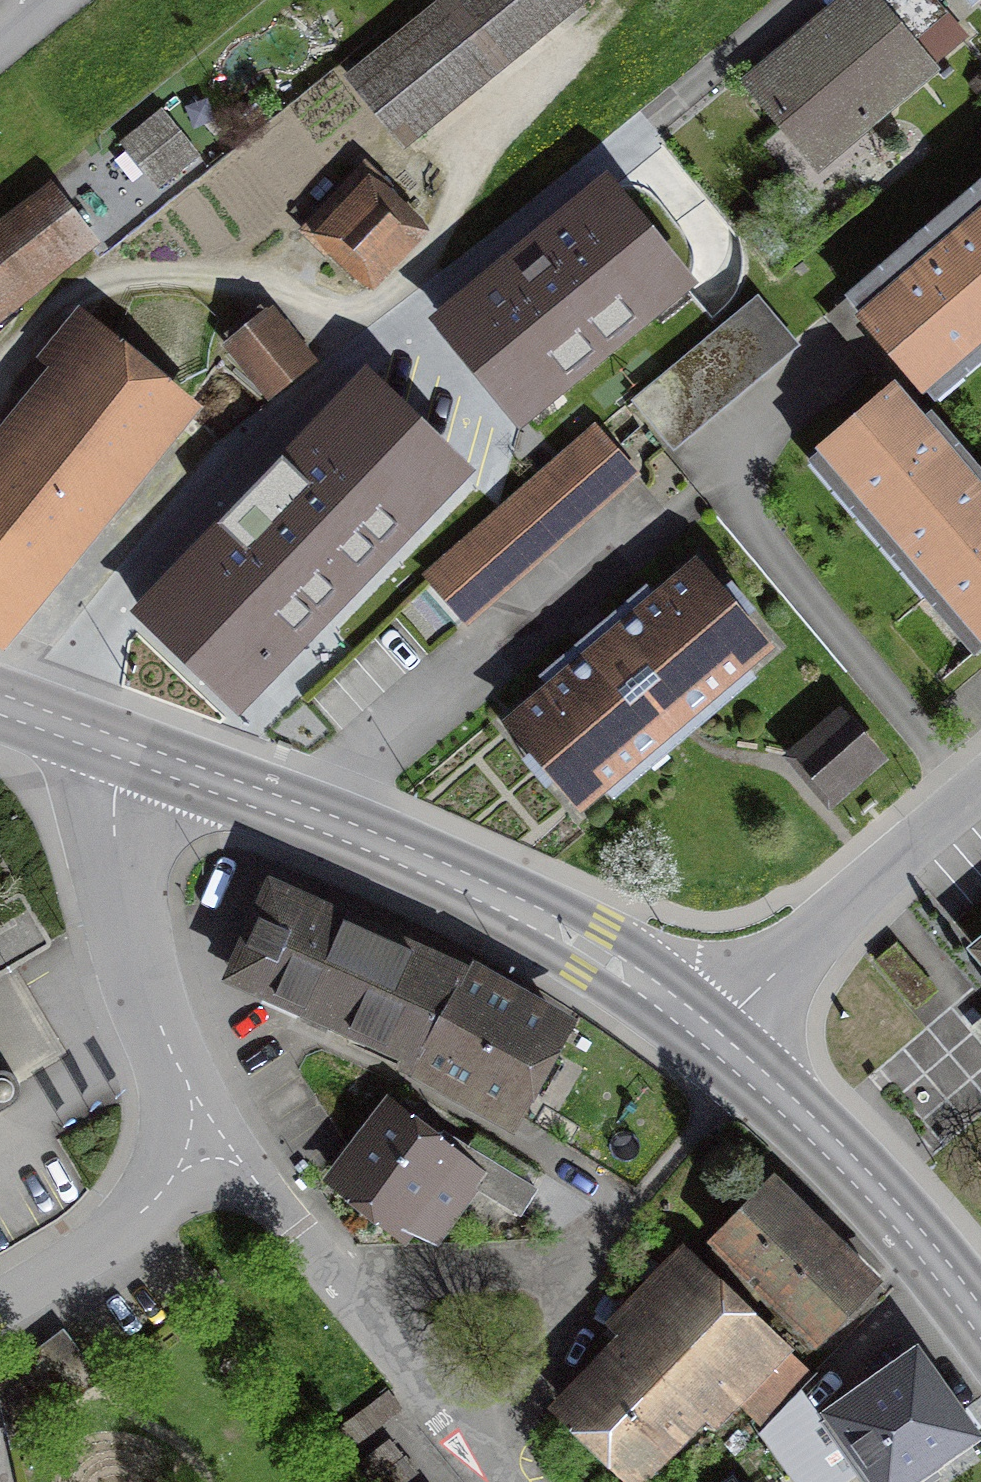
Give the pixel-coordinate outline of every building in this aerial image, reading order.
[(444,9),(484,63),(567,0),(456,0),(444,9)] [(752,86),(818,165),(929,73),(868,0),(854,0),(752,86)] [(444,9),(353,77),(395,132),(484,63),(444,9)] [(179,131),(139,164),(157,187),(198,154),(179,131)] [(324,212),(305,232),(325,251),(340,234),(372,265),(402,231),(373,203),(388,187),(367,167),(348,187),(330,170),(306,195),(324,212)] [(692,281),(607,178),(436,318),(521,421),(692,281)] [(844,304),(906,379),(980,317),(980,191),(844,304)] [(0,239),(0,306),(78,248),(46,205),(0,239)] [(757,301),(639,400),(674,442),(793,343),(757,301)] [(264,310),(228,339),(273,394),(308,365),(264,310)] [(49,363),(63,376),(0,450),(0,633),(185,417),(79,328),(49,363)] [(366,371),(136,610),(239,709),(470,470),(366,371)] [(980,638),(980,501),(879,381),(803,445),(973,645),(980,638)] [(632,472),(594,429),(504,506),(428,572),(465,616),(632,472)] [(582,800),(762,647),(695,569),(515,721),(582,800)] [(848,720),(811,752),(837,782),(874,750),(848,720)] [(279,898),(233,995),(517,1130),(563,1033),(279,898)] [(889,949),(870,965),(912,1014),(931,998),(889,949)] [(395,1098),(333,1185),(424,1248),(469,1186),(516,1219),(533,1195),(395,1098)] [(766,1189),(709,1250),(819,1352),(875,1292),(766,1189)] [(759,1425),(809,1376),(680,1248),(633,1295),(654,1316),(560,1410),(632,1481),(635,1481),(725,1391),(759,1425)] [(15,1371),(48,1414),(72,1396),(39,1353),(15,1371)] [(827,1426),(869,1481),(901,1481),(967,1433),(915,1362),(827,1426)]
